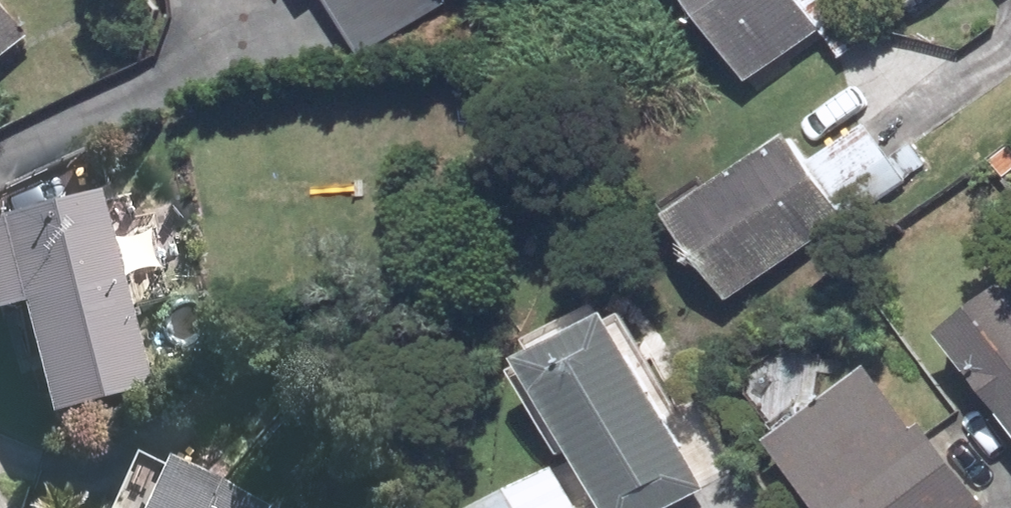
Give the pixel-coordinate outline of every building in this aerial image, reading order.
[(53,17),(38,0),(0,0),(0,63),(53,17)] [(357,25),(406,0),(344,0),(357,25)] [(770,73),(836,30),(854,57),(895,30),(876,0),(722,0),(770,73)] [(907,11),(926,0),(901,0),(907,11)] [(741,291),(908,177),(871,123),(815,160),(794,129),(683,205),(741,291)] [(121,181),(0,214),(0,253),(12,304),(35,298),(68,436),(176,410),(121,181)] [(948,334),(1010,412),(1010,284),(948,334)] [(642,295),(612,307),(607,295),(546,320),(598,448),(489,493),(495,507),(674,507),(721,488),(642,295)] [(1010,485),(1010,426),(983,390),(936,425),(885,357),(792,427),(853,507),(981,507),(1010,485)] [(174,449),(150,507),(273,507),(279,492),(174,449)]
